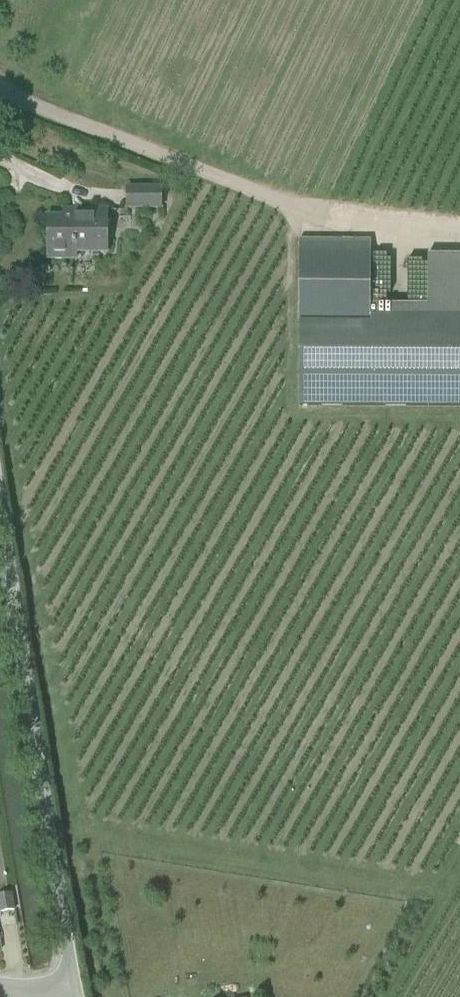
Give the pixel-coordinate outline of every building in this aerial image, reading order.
[(127,209),(161,209),(161,188),(127,188),(127,209)] [(48,217),(48,259),(76,260),(76,254),(103,254),(107,254),(107,211),(75,211),(61,211),(61,217),(48,217)] [(298,406),(459,407),(459,256),(427,256),(427,306),(370,305),(370,242),(299,241),(299,242),(299,375),(298,406)] [(1,917),(1,913),(15,910),(12,893),(0,896),(0,917),(1,917)]
